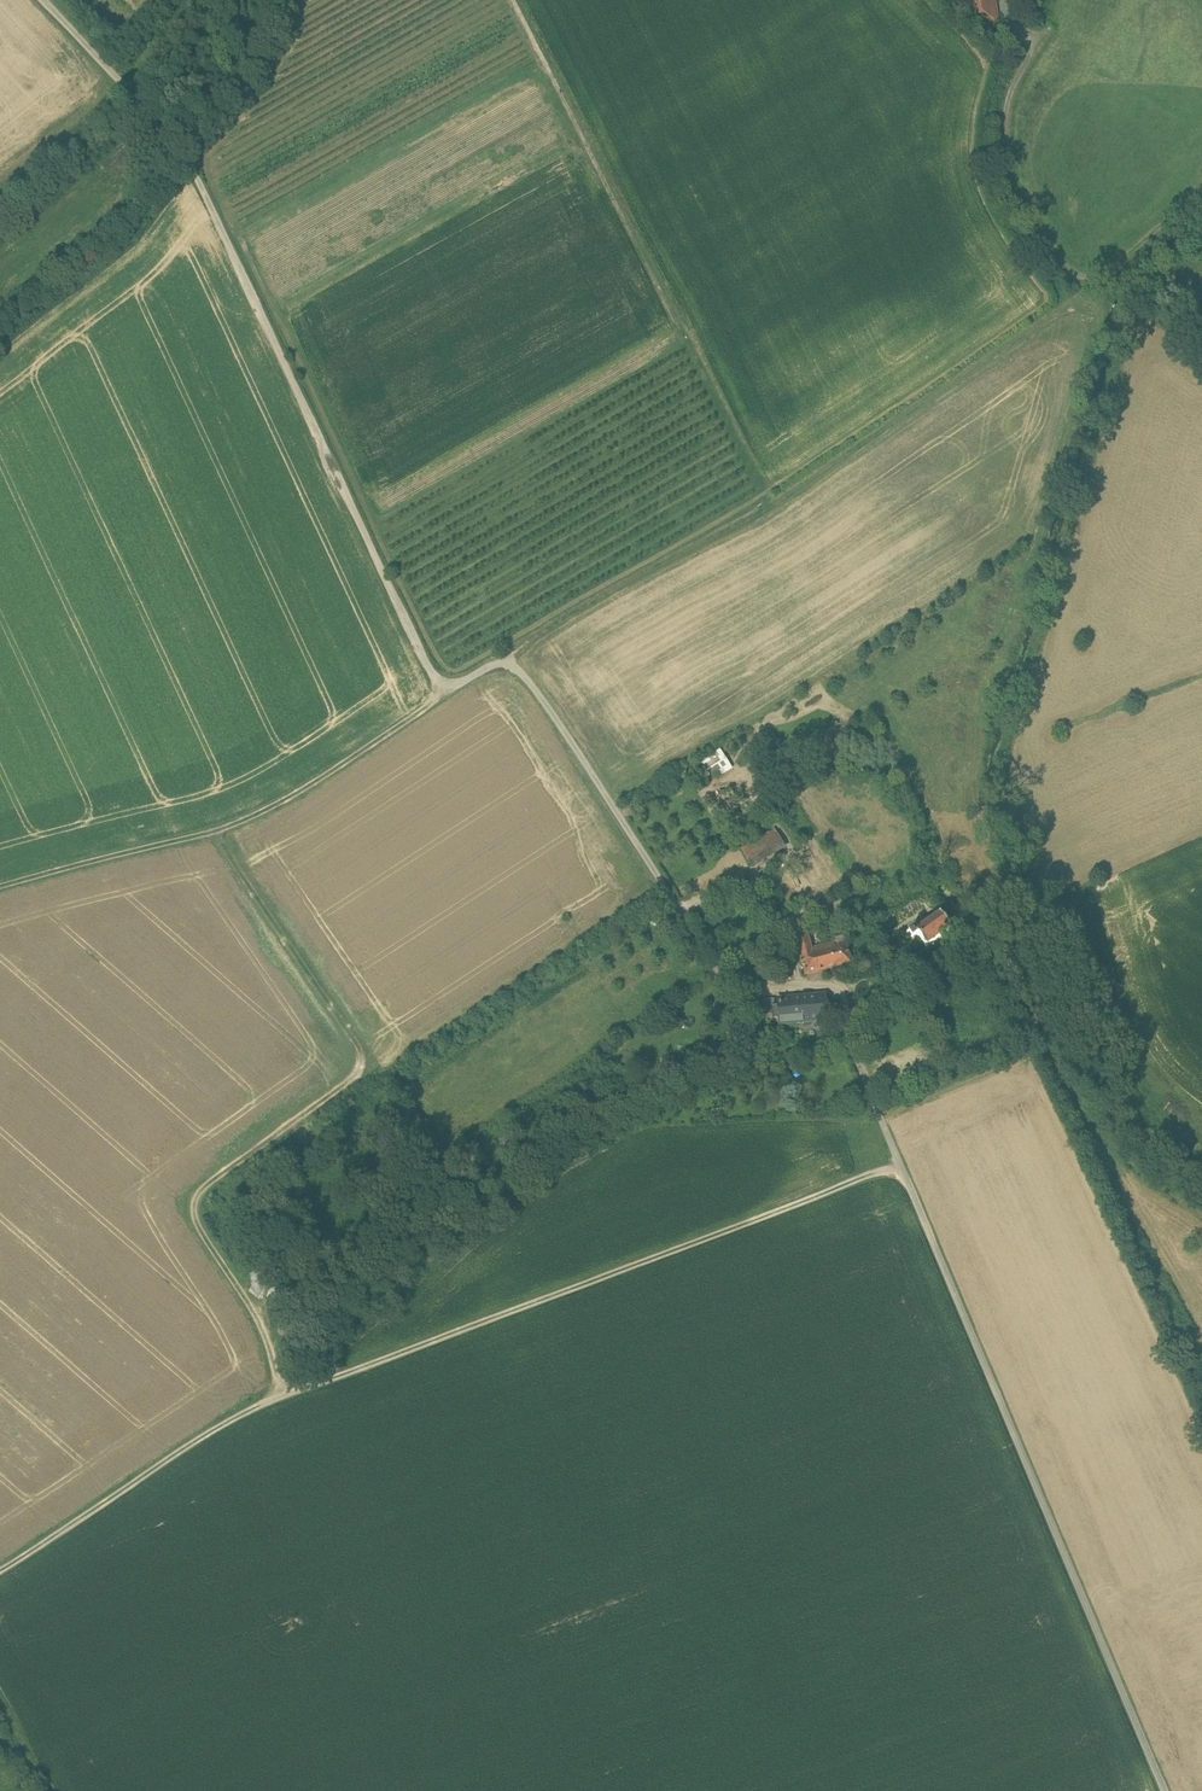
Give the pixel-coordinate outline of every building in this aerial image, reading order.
[(968,27),(990,25),(988,5),(995,5),(994,0),(965,0),(968,27)] [(695,767),(705,784),(727,770),(716,754),(695,767)] [(775,828),(742,848),(752,866),(786,846),(775,828)] [(814,857),(805,841),(799,845),(809,860),(814,857)] [(918,929),(922,936),(927,944),(953,929),(944,914),(918,929)] [(805,919),(792,922),(799,950),(812,947),(805,919)] [(922,936),(918,929),(908,934),(912,941),(922,936)] [(845,935),(833,938),(834,941),(812,947),(799,950),(806,974),(852,962),(845,935)] [(826,993),(778,998),(781,1023),(829,1019),(826,993)] [(774,998),(758,999),(759,1014),(776,1013),(774,998)]
